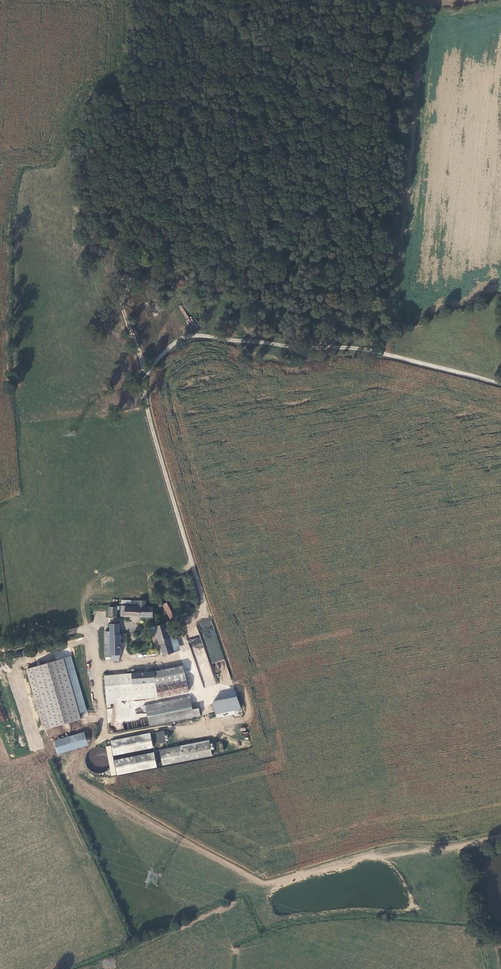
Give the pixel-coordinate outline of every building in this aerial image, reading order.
[(141,604),(124,603),(123,613),(154,615),(155,605),(149,604),(149,600),(141,599),(141,601),(141,604)] [(166,604),(175,626),(179,625),(171,602),(166,604)] [(110,606),(110,616),(117,616),(118,610),(120,609),(121,606),(117,606),(110,606)] [(211,664),(224,660),(211,618),(197,622),(202,636),(189,640),(191,649),(205,645),(211,664)] [(111,632),(105,632),(105,658),(112,658),(112,660),(121,660),(121,623),(111,623),(111,632)] [(151,628),(159,655),(164,654),(165,655),(180,651),(172,623),(151,628)] [(172,623),(180,651),(182,651),(175,627),(175,626),(173,623),(172,623)] [(71,655),(64,657),(80,718),(87,717),(71,655)] [(80,718),(64,657),(27,667),(43,728),(80,718)] [(184,665),(156,671),(158,686),(156,687),(158,697),(187,692),(185,668),(184,665)] [(156,671),(106,676),(108,704),(112,704),(124,703),(158,697),(156,687),(158,686),(156,671)] [(239,709),(236,697),(213,701),(215,714),(239,709)] [(145,713),(147,720),(192,711),(189,698),(144,707),(145,713)] [(192,711),(147,720),(149,727),(200,718),(198,709),(192,711)] [(124,731),(145,726),(143,718),(123,723),(124,731)] [(157,732),(160,742),(167,741),(165,730),(157,732)] [(84,731),(53,739),(57,752),(88,744),(84,731)] [(152,733),(110,741),(113,754),(154,746),(152,733)] [(161,751),(164,765),(213,755),(210,741),(182,747),(161,751)] [(114,760),(116,767),(156,759),(155,753),(114,760)] [(158,766),(156,759),(116,767),(117,774),(158,766)]
